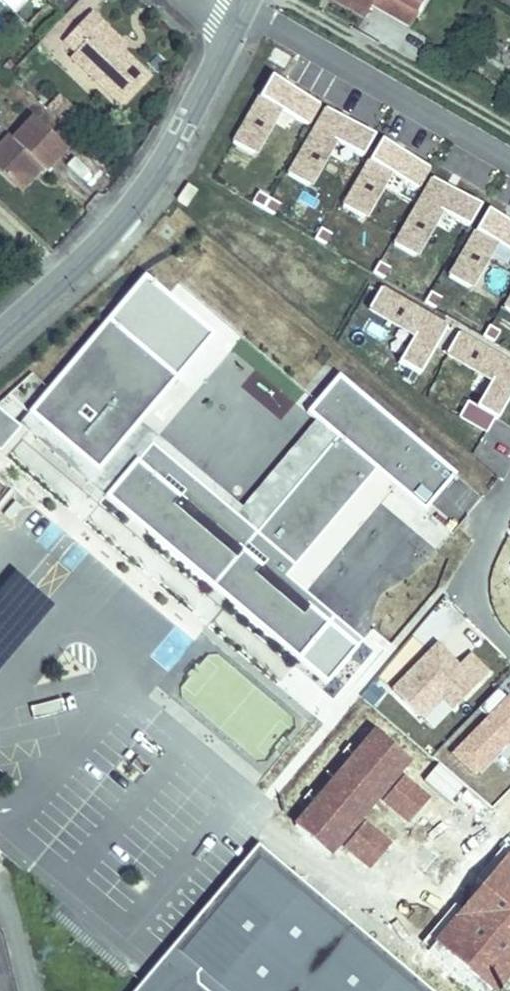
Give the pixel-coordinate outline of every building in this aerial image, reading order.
[(373,2),(374,0),(338,0),(365,16),(373,2)] [(373,2),(413,24),(420,12),(398,0),(374,0),(373,2)] [(420,12),(427,0),(398,0),(420,12)] [(71,57),(120,104),(147,75),(99,29),(104,24),(91,12),(64,41),(76,52),(71,57)] [(99,29),(123,51),(127,47),(104,24),(99,29)] [(278,110),(308,125),(320,100),(265,73),(231,143),(256,156),(278,110)] [(336,143),(361,157),(375,133),(322,104),(284,173),(310,188),(336,143)] [(16,188),(38,164),(43,169),(45,171),(67,149),(33,118),(13,140),(9,136),(0,146),(0,173),(16,188)] [(387,173),(419,187),(430,162),(373,137),(341,208),(367,220),(387,173)] [(38,164),(16,188),(20,192),(43,169),(38,164)] [(440,212),(468,227),(481,202),(428,174),(389,244),(416,258),(440,212)] [(251,203),(274,213),(280,200),(257,190),(251,203)] [(479,208),(445,278),(472,291),(495,244),(509,251),(509,223),(479,208)] [(395,361),(418,374),(447,324),(379,286),(364,311),(409,336),(395,361)] [(501,308),(509,312),(509,289),(501,308)] [(18,427),(294,666),(334,617),(285,576),(374,471),(423,512),(455,475),(337,377),(305,415),(313,421),(240,508),(139,423),(177,378),(105,319),(18,427)] [(456,416),(487,434),(509,394),(509,359),(457,329),(442,356),(479,377),(456,416)] [(0,411),(0,448),(18,427),(0,411)] [(489,670),(469,650),(457,662),(434,640),(388,688),(421,720),(439,701),(450,711),(489,670)] [(446,752),(473,778),(507,742),(509,745),(509,698),(503,692),(446,752)] [(260,848),(140,990),(431,990),(260,848)]
